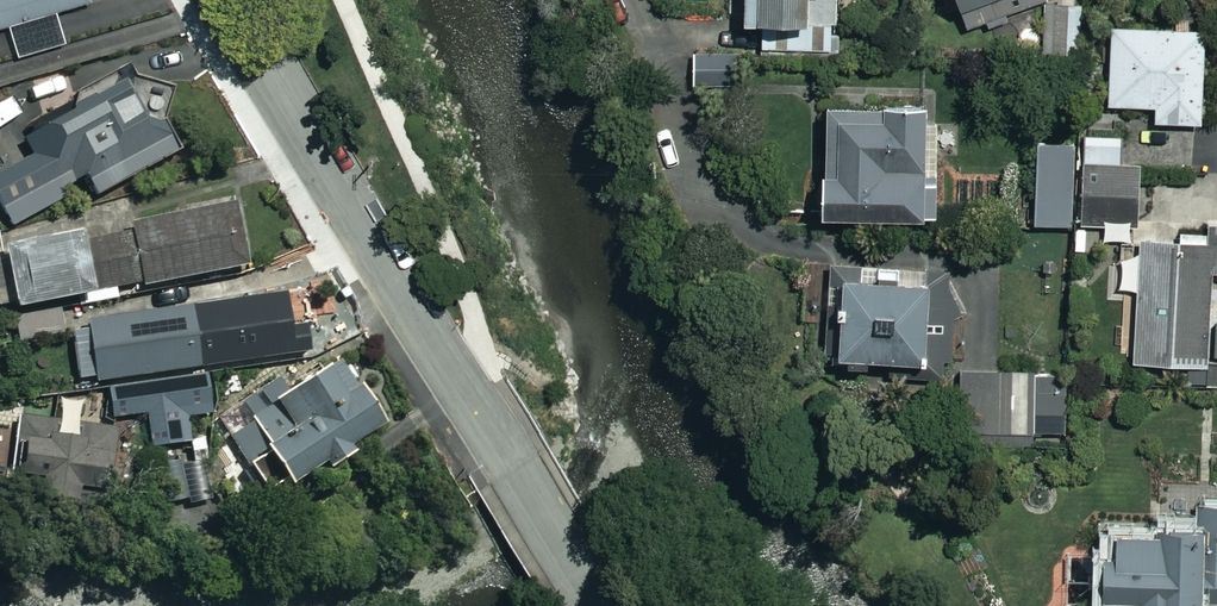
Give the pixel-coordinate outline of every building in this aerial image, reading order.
[(11,25),(21,56),(68,42),(59,11),(95,0),(0,0),(0,28),(11,25)] [(748,20),(808,23),(809,0),(749,0),(748,20)] [(969,30),(1048,5),(1047,0),(959,0),(969,30)] [(1082,5),(1046,6),(1048,55),(1084,54),(1082,5)] [(1206,31),(1114,28),(1111,105),(1157,107),(1157,123),(1203,124),(1206,31)] [(129,77),(77,104),(79,109),(26,137),(34,154),(0,171),(0,201),(12,225),(85,189),(89,197),(179,151),(153,101),(143,106),(129,77)] [(927,105),(829,107),(830,171),(825,171),(826,216),(929,214),(927,105)] [(1195,185),(1194,134),(1036,139),(1038,226),(1141,223),(1140,186),(1195,185)] [(250,264),(237,203),(127,227),(140,288),(250,264)] [(133,283),(124,231),(7,250),(17,307),(88,295),(89,304),(116,299),(114,287),(133,283)] [(1141,257),(1123,256),(1121,290),(1138,291),(1135,363),(1211,367),(1212,351),(1216,351),(1216,325),(1210,324),(1214,245),(1142,242),(1141,257)] [(840,268),(806,266),(804,316),(844,318),(843,357),(930,361),(933,280),(839,276),(840,268)] [(314,350),(305,289),(72,325),(81,386),(314,350)] [(68,334),(63,310),(17,317),(21,342),(68,334)] [(384,430),(342,362),(280,400),(272,387),(220,419),(269,500),(384,430)] [(217,413),(209,372),(110,389),(115,419),(148,413),(154,449),(193,442),(189,418),(217,413)] [(51,400),(50,420),(18,419),(15,495),(124,499),(126,428),(77,426),(78,401),(51,400)] [(1197,507),(1197,530),(1119,531),(1120,556),(1106,556),(1107,601),(1128,600),(1128,605),(1170,605),(1170,603),(1216,602),(1216,507),(1197,507)]
